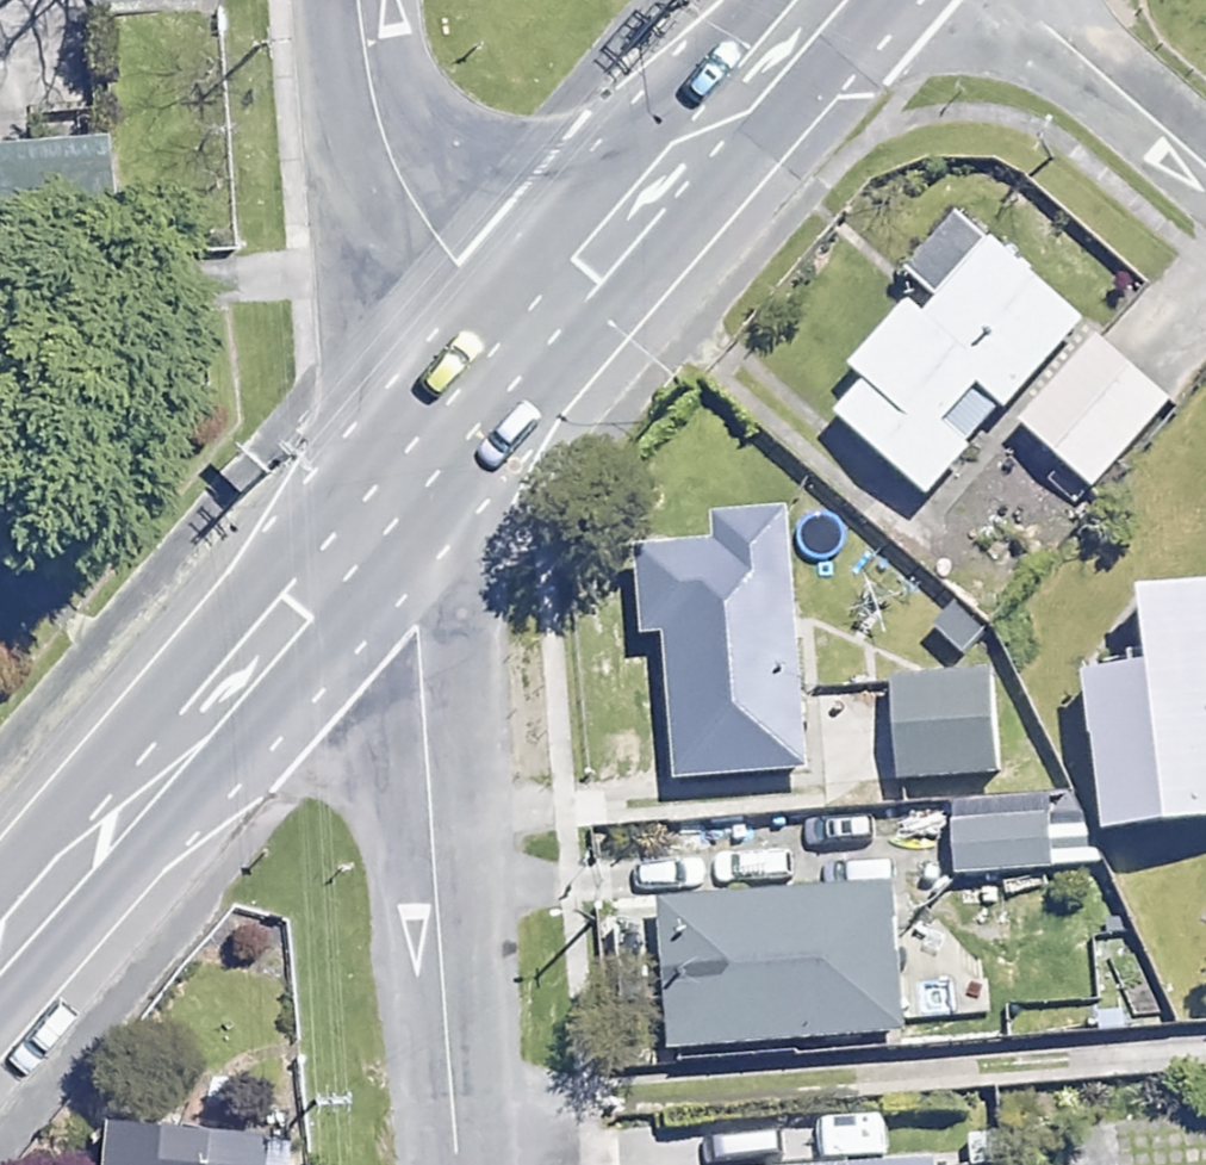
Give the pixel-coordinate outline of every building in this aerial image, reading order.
[(0,155),(0,266),(21,264),(14,154),(0,155)] [(1086,335),(995,252),(926,328),(912,315),(854,379),(873,396),(843,428),(929,507),(1086,335)] [(1170,413),(1099,349),(1023,433),(1094,497),(1170,413)] [(817,786),(795,528),(713,535),(714,551),(645,557),(652,644),(673,643),(686,798),(817,786)] [(1146,604),(1156,688),(1096,695),(1114,851),(1205,840),(1205,597),(1146,604)] [(1001,787),(994,683),(902,689),(908,792),(1001,787)] [(1050,880),(1049,824),(959,825),(960,881),(1050,880)] [(906,1045),(896,903),(666,919),(676,1061),(906,1045)] [(106,1133),(104,1164),(263,1164),(265,1146),(106,1133)]
